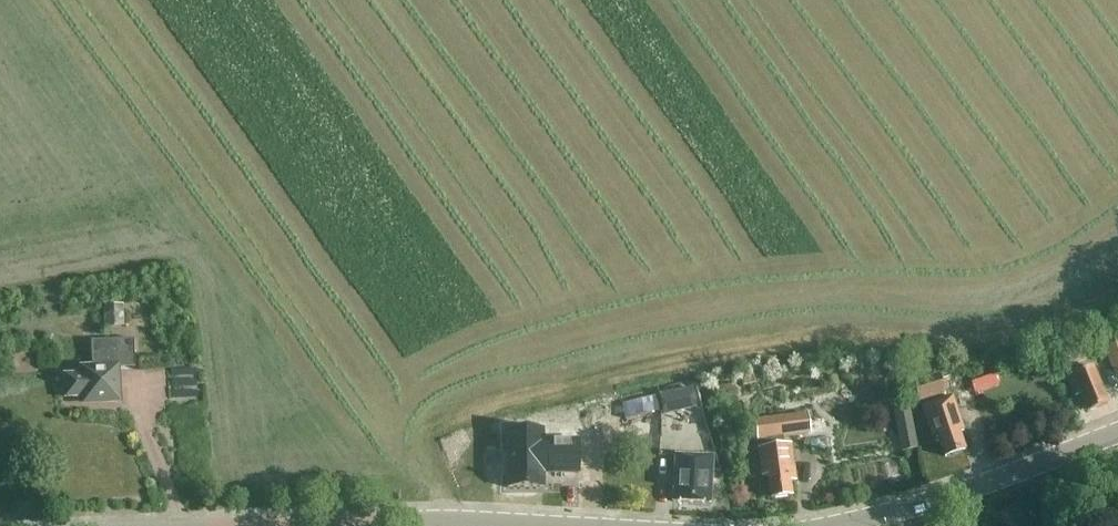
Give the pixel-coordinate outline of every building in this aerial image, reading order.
[(124,305),(104,306),(105,327),(125,326),(124,305)] [(94,368),(84,368),(84,374),(66,375),(67,397),(85,396),(85,403),(120,401),(119,368),(136,367),(135,339),(92,341),(94,368)] [(1115,375),(1117,374),(1117,339),(1102,345),(1115,375)] [(1081,348),(1058,358),(1063,370),(1086,360),(1081,348)] [(1084,370),(1066,377),(1074,397),(1079,396),(1086,414),(1108,405),(1093,367),(1084,370)] [(912,383),(918,403),(945,394),(939,374),(912,383)] [(692,388),(669,393),(674,412),(696,407),(692,388)] [(655,396),(630,401),(633,413),(657,408),(655,396)] [(945,455),(965,449),(959,431),(963,430),(952,397),(947,399),(947,397),(922,405),(931,436),(938,434),(945,455)] [(920,447),(912,404),(895,407),(903,450),(920,447)] [(808,413),(754,420),(757,442),(765,441),(784,438),(811,435),(808,413)] [(509,430),(508,488),(544,488),(544,474),(580,474),(580,441),(544,441),(544,430),(509,430)] [(791,481),(796,480),(790,443),(784,443),(765,446),(758,447),(762,476),(768,475),(771,498),(793,494),(791,481)] [(712,504),(715,457),(677,454),(674,502),(712,504)]
